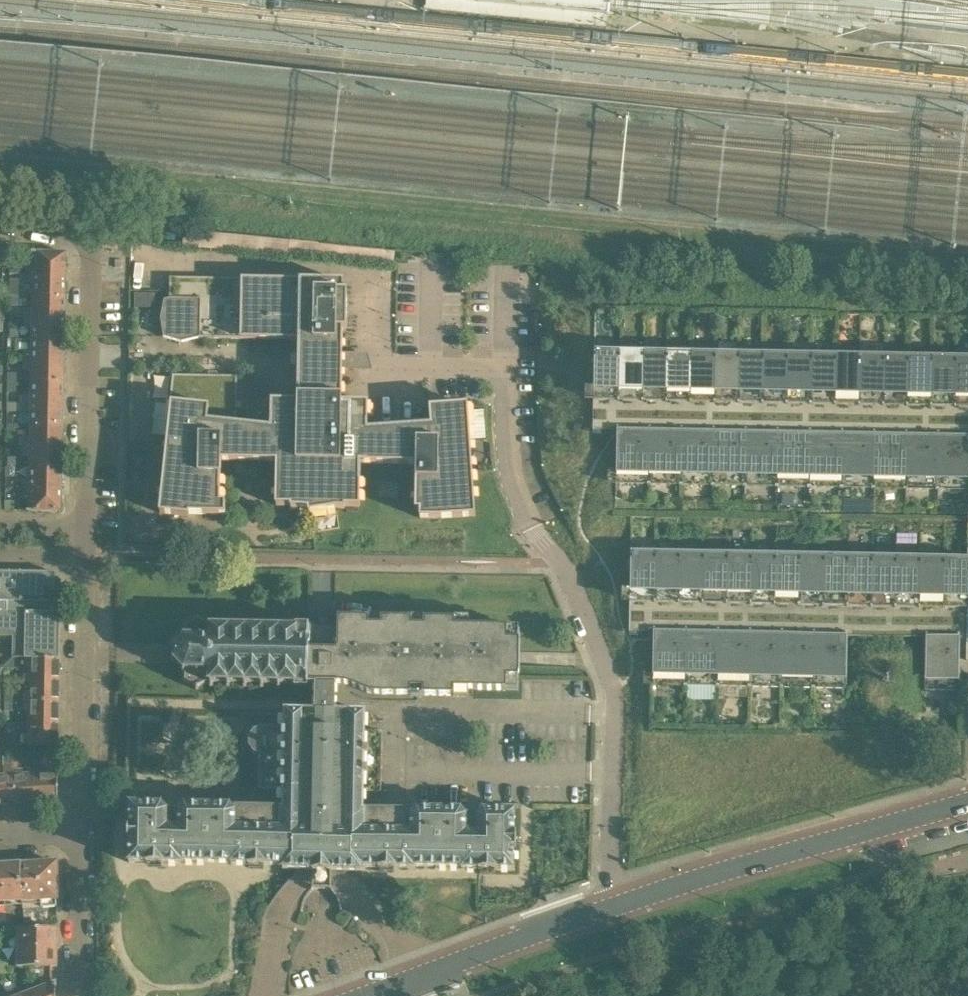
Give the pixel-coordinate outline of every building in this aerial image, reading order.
[(26,274),(66,275),(66,253),(33,252),(33,265),(26,265),(26,274)] [(10,267),(10,275),(20,275),(20,267),(10,267)] [(65,297),(66,275),(26,274),(26,283),(32,283),(32,296),(65,297)] [(10,278),(9,295),(17,296),(18,278),(10,278)] [(171,405),(168,437),(160,513),(189,516),(189,514),(225,514),(225,502),(220,502),(221,460),(277,461),(276,505),(291,505),(291,508),(300,508),(308,509),(309,513),(334,509),(345,509),(345,506),(360,507),(360,463),(413,464),(415,510),(420,510),(420,518),(441,518),(475,516),(467,405),(430,407),(431,425),(368,429),(368,403),(341,402),(342,369),(349,369),(352,355),(342,354),(343,329),(346,329),(347,291),(343,291),(343,281),(170,278),(170,298),(164,300),(161,318),(164,337),(182,342),(182,338),(299,340),(299,352),(296,352),(296,365),(298,366),(298,401),(271,401),(271,428),(236,424),(237,377),(173,375),(170,404),(171,405)] [(65,318),(65,297),(32,296),(32,308),(25,308),(25,318),(65,318)] [(19,297),(10,297),(10,306),(19,305),(19,297)] [(65,340),(65,318),(25,318),(25,326),(31,326),(31,339),(65,340)] [(10,328),(10,337),(19,337),(19,329),(10,328)] [(7,339),(7,349),(16,349),(16,339),(7,339)] [(24,350),(24,360),(64,361),(65,340),(31,339),(31,351),(24,350)] [(593,400),(618,401),(619,350),(594,350),(593,400)] [(643,351),(619,350),(618,401),(642,401),(643,351)] [(642,401),(666,402),(667,351),(643,351),(642,401)] [(691,352),(667,351),(666,402),(690,402),(691,352)] [(690,402),(714,402),(715,352),(691,352),(690,402)] [(739,352),(715,352),(714,402),(738,403),(739,352)] [(738,403),(762,403),(763,353),(739,352),(738,403)] [(787,353),(763,353),(762,403),(786,404),(787,353)] [(786,404),(811,404),(811,354),(787,353),(786,404)] [(835,354),(811,354),(811,404),(835,405),(835,354)] [(835,405),(859,405),(860,355),(835,354),(835,405)] [(884,355),(860,355),(859,405),(883,406),(884,355)] [(883,406),(907,406),(908,356),(884,355),(883,406)] [(932,356),(908,356),(907,406),(931,407),(932,356)] [(931,407),(955,407),(956,357),(932,356),(931,407)] [(956,357),(955,407),(967,407),(967,357),(956,357)] [(64,384),(64,361),(24,360),(24,369),(31,369),(30,383),(64,384)] [(7,382),(17,382),(17,368),(8,368),(7,382)] [(17,382),(7,382),(7,391),(17,390),(17,382)] [(24,393),(23,404),(63,404),(64,384),(30,383),(30,393),(24,393)] [(883,406),(859,405),(835,405),(811,404),(786,404),(762,403),(738,403),(714,402),(690,402),(666,402),(642,401),(618,401),(593,400),(593,429),(596,430),(617,430),(650,431),(682,431),(714,432),(746,432),(778,433),(810,434),(842,434),(874,435),(906,435),(938,436),(967,436),(967,407),(955,407),(931,407),(907,406),(883,406)] [(63,426),(63,404),(23,404),(23,412),(30,412),(30,425),(63,426)] [(23,436),(22,446),(63,447),(63,426),(30,425),(29,436),(23,436)] [(616,483),(649,484),(650,431),(617,430),(616,483)] [(682,431),(650,431),(649,484),(681,484),(682,431)] [(681,484),(713,485),(714,432),(682,431),(681,484)] [(746,432),(714,432),(713,485),(745,486),(746,432)] [(745,486),(777,486),(778,433),(746,432),(745,486)] [(810,434),(778,433),(777,486),(809,487),(810,434)] [(809,487),(841,487),(842,434),(810,434),(809,487)] [(874,435),(842,434),(841,487),(873,488),(874,435)] [(873,488),(905,489),(906,435),(874,435),(873,488)] [(938,436),(906,435),(905,489),(937,489),(938,436)] [(967,490),(967,436),(938,436),(937,489),(967,490)] [(62,467),(63,447),(22,446),(22,455),(29,455),(29,467),(62,467)] [(8,457),(8,465),(16,465),(17,457),(8,457)] [(22,479),(22,489),(62,490),(62,467),(29,467),(29,479),(22,479)] [(6,469),(6,478),(15,478),(15,469),(6,469)] [(61,511),(62,490),(22,489),(21,498),(28,498),(28,511),(61,511)] [(4,500),(4,510),(13,510),(13,500),(4,500)] [(654,602),(655,552),(630,551),(629,602),(654,602)] [(679,552),(655,552),(654,602),(678,603),(679,552)] [(678,603),(702,603),(703,553),(679,552),(678,603)] [(727,553),(703,553),(702,603),(726,604),(727,553)] [(726,604),(750,604),(751,553),(727,553),(726,604)] [(775,554),(751,553),(750,604),(774,604),(775,554)] [(774,604),(799,605),(800,554),(775,554),(774,604)] [(824,555),(800,554),(799,605),(823,605),(824,555)] [(823,605),(847,606),(848,555),(824,555),(823,605)] [(872,556),(848,555),(847,606),(871,606),(872,556)] [(871,606),(895,607),(896,556),(872,556),(871,606)] [(920,557),(896,556),(895,607),(919,607),(920,557)] [(919,607),(943,608),(944,557),(920,557),(919,607)] [(944,557),(943,608),(967,608),(967,557),(944,557)] [(55,572),(0,571),(0,635),(13,636),(12,657),(24,657),(60,658),(61,612),(54,612),(54,602),(55,602),(55,597),(56,597),(60,593),(61,581),(57,577),(55,577),(55,572)] [(823,605),(799,605),(774,604),(750,604),(726,604),(702,603),(678,603),(654,602),(629,602),(629,631),(634,631),(653,631),(686,632),(718,633),(750,633),(782,634),(814,634),(847,635),(925,636),(960,637),(964,637),(967,637),(967,612),(967,608),(943,608),(919,607),(895,607),(871,606),(847,606),(823,605)] [(309,627),(309,626),(294,626),(282,626),(282,622),(278,622),(277,626),(265,626),(265,622),(261,622),(261,626),(247,626),(248,622),(244,622),(244,625),(231,625),(231,622),(227,622),(227,625),(214,625),(214,622),(211,622),(211,625),(201,620),(201,618),(198,618),(198,620),(188,624),(187,623),(185,626),(187,627),(187,632),(183,633),(185,637),(177,644),(175,643),(173,646),(177,648),(177,658),(173,659),(174,663),(178,661),(181,665),(185,668),(184,672),(187,673),(186,679),(184,680),(186,682),(188,681),(198,686),(198,689),(200,689),(200,686),(210,682),(210,685),(213,685),(213,682),(226,682),(226,686),(230,686),(230,682),(243,682),(243,686),(247,686),(247,683),(260,683),(260,686),(264,686),(264,683),(276,683),(277,686),(281,686),(281,683),(294,683),(294,685),(308,685),(309,627)] [(519,680),(519,665),(519,652),(519,627),(469,627),(469,620),(338,618),(338,627),(309,627),(309,685),(315,685),(316,683),(335,683),(335,684),(337,684),(343,684),(347,685),(352,687),(357,688),(362,691),(367,693),(372,694),(377,694),(410,695),(411,688),(422,689),(422,695),(468,696),(468,689),(474,690),(518,690),(519,680)] [(652,685),(685,685),(686,632),(653,631),(652,685)] [(718,633),(686,632),(685,685),(717,686),(718,633)] [(717,686),(749,686),(750,633),(718,633),(717,686)] [(782,634),(750,633),(749,686),(781,687),(782,634)] [(781,687),(813,688),(814,634),(782,634),(781,687)] [(847,635),(814,634),(813,688),(846,688),(847,635)] [(960,637),(925,636),(924,690),(959,690),(960,637)] [(24,657),(12,657),(2,667),(24,667),(24,657)] [(60,680),(60,658),(24,657),(24,667),(29,667),(28,679),(60,680)] [(5,691),(5,700),(14,700),(24,700),(59,701),(60,680),(28,679),(28,691),(5,691)] [(316,683),(316,711),(285,711),(285,729),(263,729),(255,731),(251,737),(251,745),(255,751),(263,754),(263,765),(261,765),(261,789),(284,789),(284,807),(235,806),(235,808),(231,808),(229,806),(185,805),(179,811),(179,826),(166,826),(167,811),(161,805),(130,805),(130,826),(128,826),(128,840),(130,840),(129,862),(146,863),(146,864),(164,864),(164,863),(181,863),(181,862),(230,862),(230,864),(248,864),(248,865),(266,866),(266,865),(282,865),(282,868),(283,868),(296,869),(312,869),(312,871),(312,888),(331,888),(332,869),(363,870),(363,866),(378,866),(378,867),(396,868),(396,867),(414,867),(414,866),(462,867),(462,868),(479,869),(479,870),(497,870),(497,869),(514,869),(514,847),(515,847),(516,833),(514,833),(515,811),(483,810),(477,816),(477,820),(465,820),(465,816),(459,810),(363,809),(363,791),(381,792),(382,731),(365,731),(365,712),(334,711),(335,700),(335,685),(335,684),(335,683),(316,683)] [(14,700),(5,700),(5,710),(14,710),(14,700)] [(24,700),(23,710),(28,710),(28,722),(59,723),(59,707),(59,701),(24,700)] [(169,718),(170,737),(181,736),(179,717),(169,718)] [(58,745),(59,723),(28,722),(28,734),(23,734),(22,745),(58,745)] [(13,756),(13,761),(23,760),(22,752),(13,753),(13,756)] [(15,804),(13,768),(13,765),(13,761),(13,756),(3,756),(3,765),(4,774),(0,774),(0,805),(9,805),(9,804),(15,804)] [(48,771),(34,772),(36,802),(57,801),(58,765),(47,766),(48,771)] [(15,804),(36,802),(34,772),(23,772),(22,768),(13,768),(15,804)] [(20,865),(22,901),(41,899),(41,907),(57,906),(57,900),(57,862),(20,865)] [(22,901),(20,865),(0,866),(0,902),(22,901)] [(20,928),(20,967),(36,967),(56,967),(56,928),(20,928)] [(56,967),(36,967),(36,978),(42,978),(42,982),(45,982),(45,987),(21,995),(55,995),(56,983),(56,967)]
